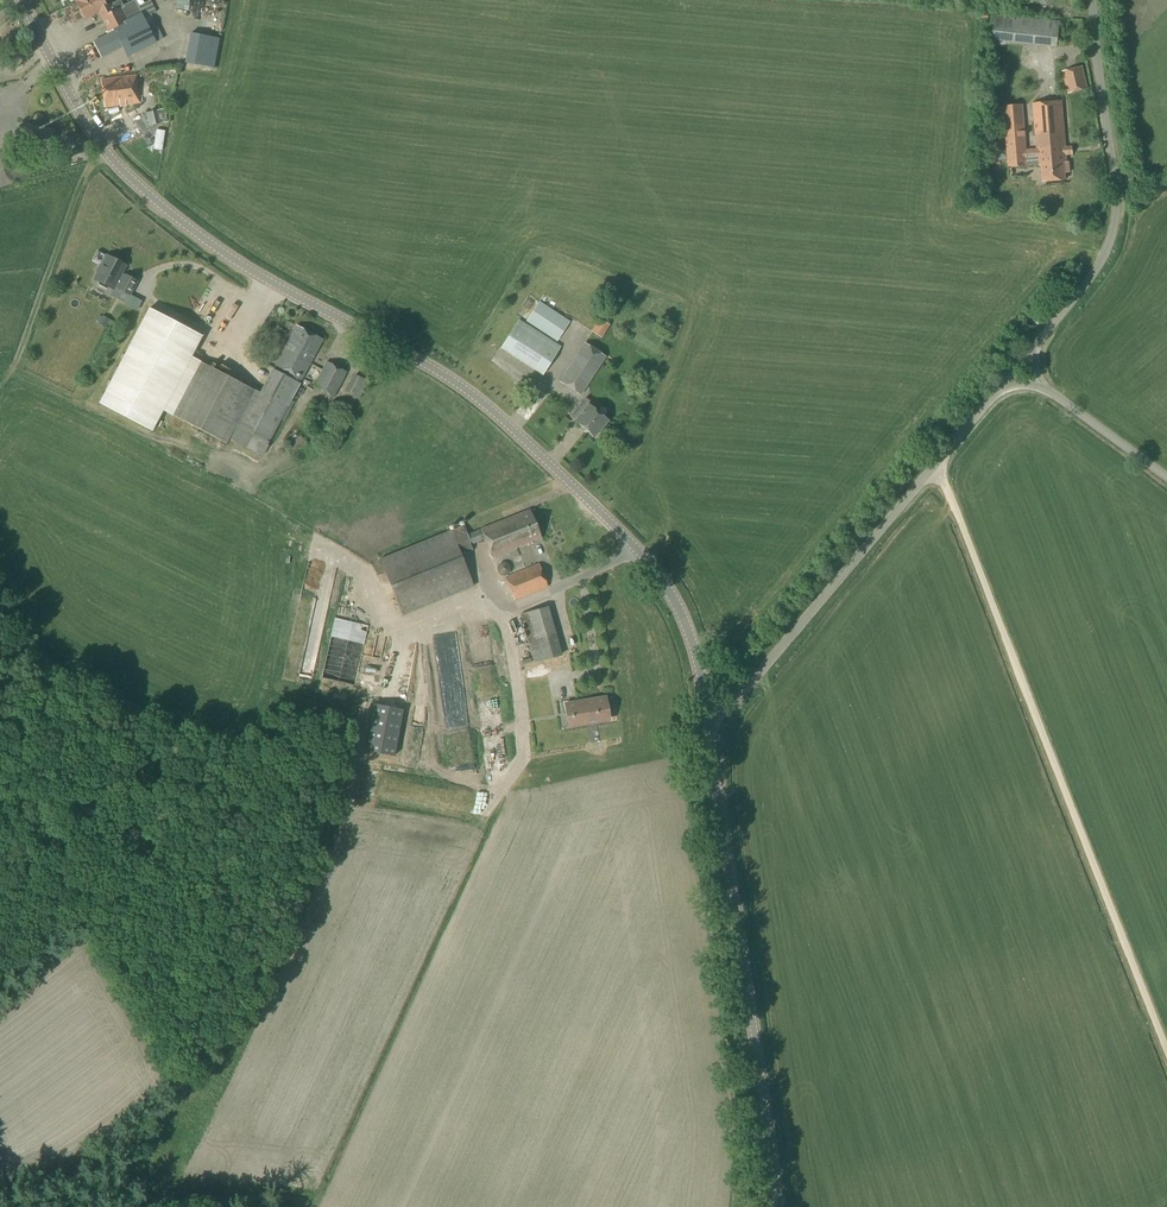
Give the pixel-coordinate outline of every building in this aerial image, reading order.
[(103,0),(82,0),(76,3),(84,19),(99,12),(108,31),(113,29),(114,31),(93,42),(101,58),(122,47),(127,57),(156,42),(134,1),(123,6),(120,0),(106,7),(103,0)] [(1057,46),(1059,22),(995,16),(993,40),(1057,46)] [(1067,95),(1089,89),(1083,66),(1062,71),(1067,95)] [(105,107),(140,103),(136,75),(101,80),(105,107)] [(1067,163),(1063,125),(1062,113),(1061,102),(1033,104),(1037,149),(1026,150),(1022,105),(1001,107),(1002,126),(1005,126),(1008,168),(1041,165),(1042,182),(1065,180),(1064,173),(1070,173),(1069,162),(1067,163)] [(148,127),(169,122),(165,108),(145,113),(148,127)] [(120,274),(125,265),(107,256),(102,266),(100,265),(97,271),(98,273),(95,280),(99,282),(98,284),(106,289),(108,287),(112,289),(114,285),(118,288),(118,289),(129,295),(137,281),(125,275),(125,276),(120,274)] [(556,343),(570,323),(539,301),(526,322),(556,343)] [(261,394),(255,390),(201,362),(192,357),(202,336),(149,308),(99,404),(134,422),(152,431),(163,411),(173,417),(174,416),(226,444),(229,439),(262,457),(269,442),(280,420),(285,422),(295,402),(291,400),(299,384),(298,383),(300,379),(301,380),(313,357),(323,340),(296,326),(287,343),(275,366),(277,367),(275,370),(273,370),(261,394)] [(602,338),(610,325),(599,318),(591,332),(602,338)] [(542,375),(560,347),(519,320),(501,348),(542,375)] [(580,395),(606,358),(586,344),(560,382),(580,395)] [(334,397),(347,372),(327,362),(314,386),(334,397)] [(359,398),(360,395),(368,382),(355,376),(347,392),(359,398)] [(582,427),(595,411),(594,410),(597,407),(585,398),(570,417),(581,425),(580,426),(582,427)] [(595,411),(582,427),(594,437),(608,421),(595,411)] [(296,457),(309,446),(300,436),(287,447),(296,457)] [(440,470),(357,504),(402,615),(473,586),(461,554),(472,550),(470,545),(485,539),(493,557),(540,538),(529,511),(466,536),(440,470)] [(514,600),(547,587),(539,564),(505,577),(514,600)] [(523,623),(534,663),(534,664),(562,656),(548,606),(520,615),(521,617),(519,618),(520,624),(523,623)] [(355,685),(368,626),(335,618),(321,679),(355,685)] [(569,727),(609,720),(605,697),(565,704),(569,727)] [(394,757),(403,709),(373,704),(365,752),(394,757)]
